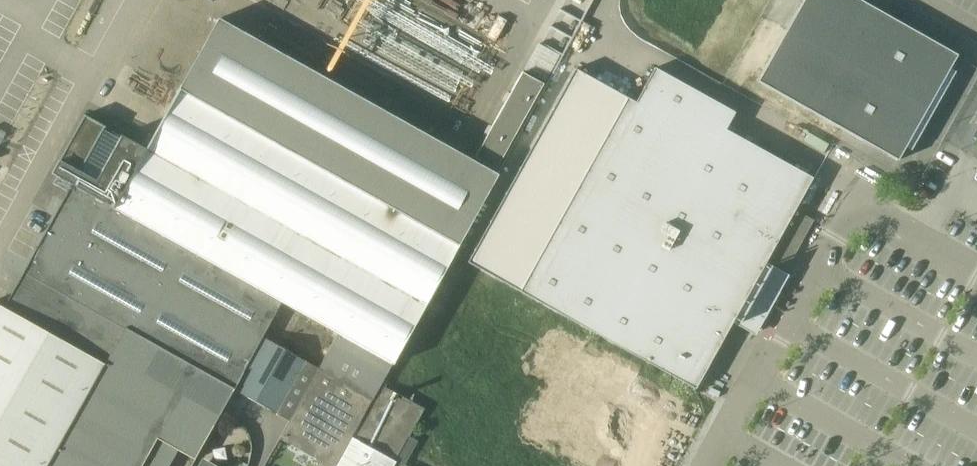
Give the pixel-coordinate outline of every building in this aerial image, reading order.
[(769,62),(758,81),(887,154),(898,161),(926,111),(958,55),(860,0),(804,0),(769,62)] [(498,175),(218,19),(154,136),(146,149),(120,135),(119,137),(104,129),(105,127),(84,115),(51,174),(71,185),(61,204),(56,201),(49,213),(54,216),(3,308),(0,306),(0,465),(169,465),(178,450),(194,460),(234,389),(282,303),(338,334),(319,369),(372,399),(380,384),(391,364),(393,364),(498,175)] [(576,69),(468,263),(696,389),(735,319),(754,330),(769,304),(784,277),(765,266),(814,178),(731,132),(741,115),(655,67),(635,102),(576,69)] [(475,157),(497,170),(544,84),(522,72),(475,157)] [(289,421),(319,369),(338,334),(282,303),(234,389),(289,421)] [(330,465),(335,465),(372,399),(319,369),(289,421),(280,438),(330,465)] [(405,465),(418,441),(410,436),(425,408),(380,384),(372,399),(335,465),(404,465),(405,465)]
